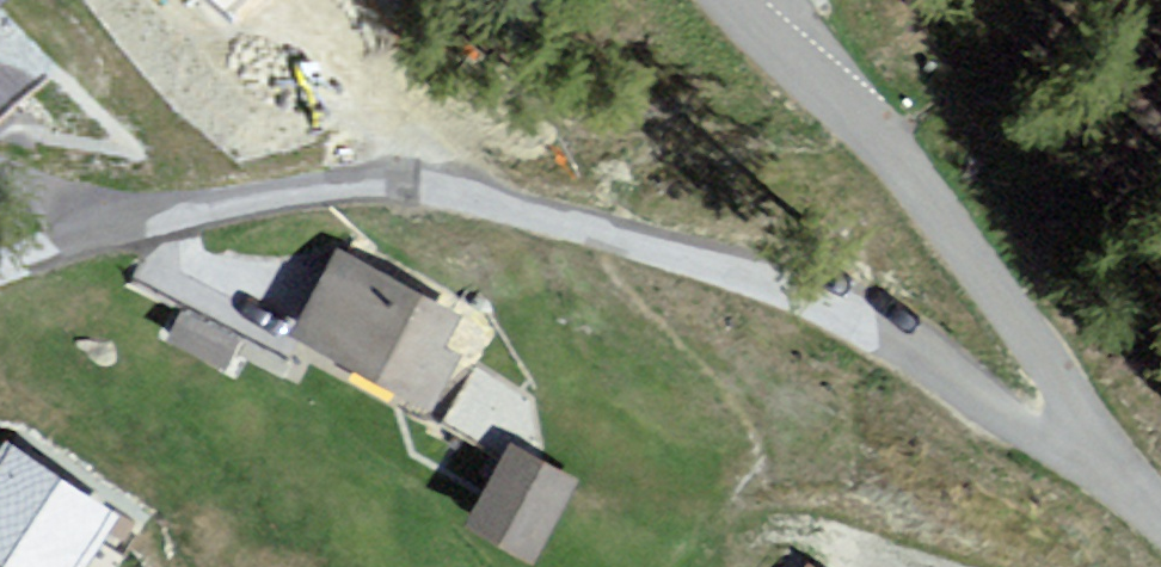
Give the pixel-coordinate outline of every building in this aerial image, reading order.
[(241,11),(250,0),(228,0),(241,11)] [(482,309),(339,238),(291,333),(434,404),(482,309)] [(4,436),(0,444),(0,566),(98,566),(131,513),(4,436)] [(578,485),(506,450),(468,527),(541,562),(578,485)]
